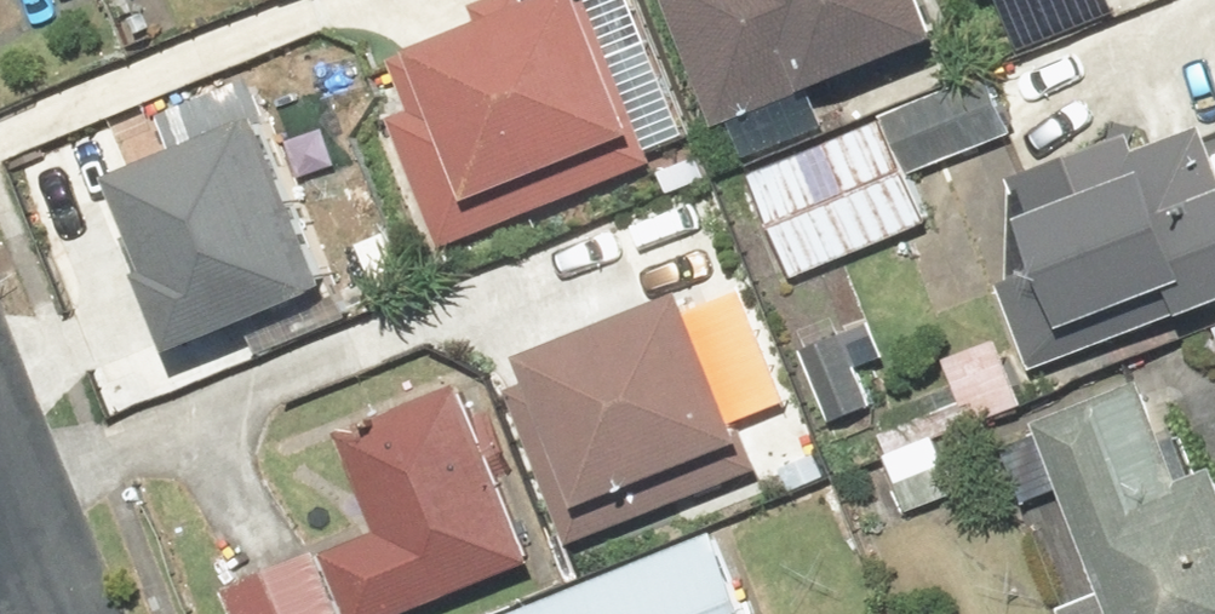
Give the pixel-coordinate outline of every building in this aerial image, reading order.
[(615,0),(541,0),(404,54),(424,107),(401,117),(454,251),(679,162),(615,0)] [(954,0),(683,0),(733,123),(966,29),(954,0)] [(1024,133),(1004,79),(761,170),(800,275),(943,221),(924,171),(1024,133)] [(354,276),(292,111),(148,165),(183,257),(169,262),(196,336),(354,276)] [(1035,180),(1018,187),(1029,217),(1016,223),(1035,272),(1013,280),(1048,370),(1214,306),(1214,129),(1152,153),(1140,124),(1029,167),(1035,180)] [(715,277),(553,342),(613,492),(775,428),(715,277)] [(885,406),(855,335),(814,352),(844,423),(885,406)] [(1038,401),(1014,336),(963,355),(973,381),(887,413),(923,507),(968,489),(948,435),(1038,401)] [(483,375),(358,424),(400,531),(342,554),(366,613),(403,613),(554,554),(483,375)] [(1080,486),(1119,584),(1072,603),(1077,613),(1214,613),(1214,472),(1201,478),(1159,375),(1015,433),(1042,501),(1080,486)] [(730,536),(531,613),(760,613),(730,536)] [(235,585),(247,613),(357,613),(332,548),(235,585)]
